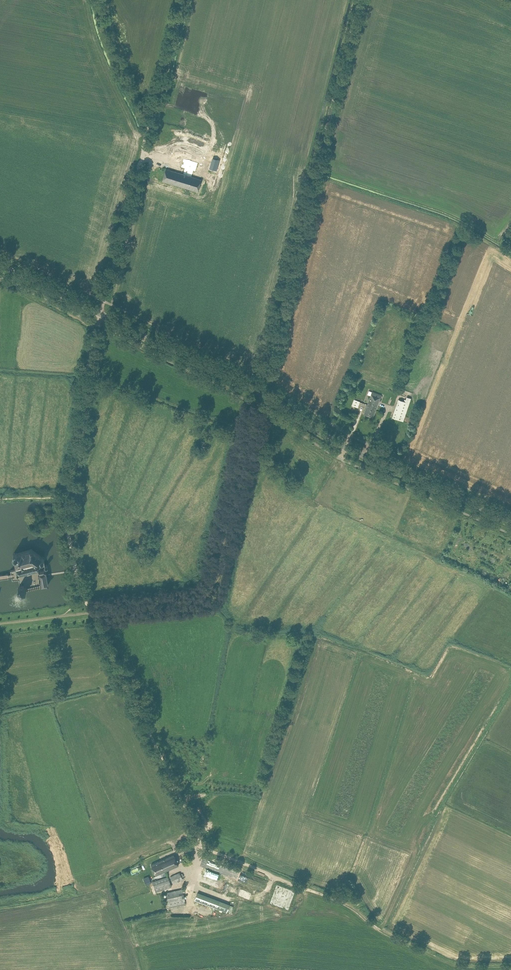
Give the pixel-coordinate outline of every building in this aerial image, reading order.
[(216,170),(219,159),(212,157),(209,168),(216,170)] [(198,191),(201,179),(166,169),(162,181),(198,191)] [(443,333),(450,336),(453,330),(445,327),(443,333)] [(381,394),(372,391),(364,414),(373,417),(381,394)] [(405,402),(398,399),(392,418),(403,421),(410,398),(406,397),(405,402)] [(352,405),(358,407),(360,401),(354,399),(352,405)] [(18,580),(20,587),(19,588),(19,591),(22,593),(24,592),(26,590),(41,587),(41,588),(48,586),(50,583),(48,567),(47,566),(46,566),(45,558),(44,558),(43,558),(32,551),(14,555),(15,556),(13,556),(17,569),(10,571),(11,576),(12,581),(18,580)] [(174,855),(151,865),(156,876),(179,866),(174,855)] [(170,877),(173,884),(182,880),(179,873),(170,877)] [(148,876),(142,878),(145,885),(151,883),(148,876)] [(171,887),(168,877),(152,882),(156,892),(171,887)] [(182,888),(166,892),(169,906),(181,904),(182,905),(185,904),(185,903),(185,899),(183,890),(182,888)] [(195,900),(227,912),(230,904),(198,892),(195,900)]
